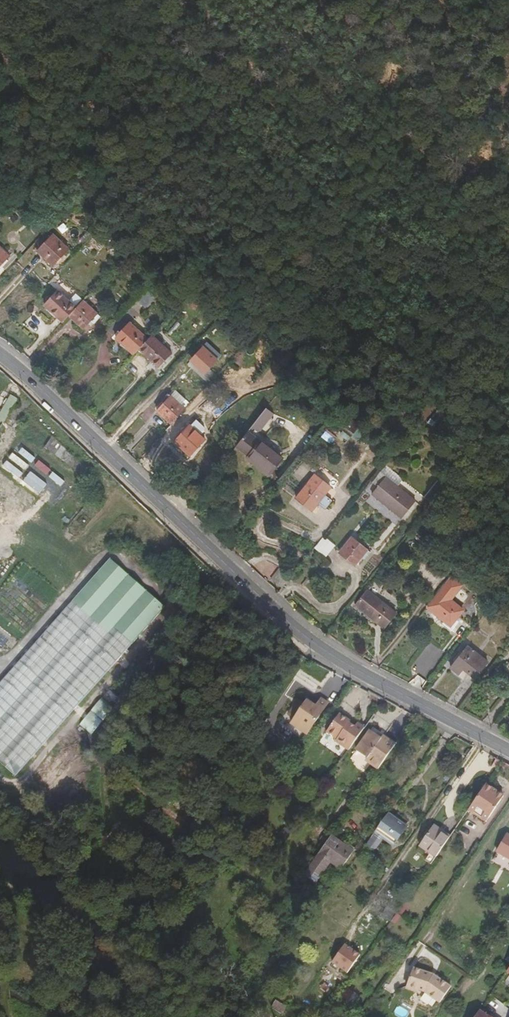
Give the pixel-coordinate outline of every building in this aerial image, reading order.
[(38,245),(26,257),(41,272),(53,259),(38,245)] [(35,313),(50,327),(58,320),(62,314),(47,300),(35,313)] [(84,320),(70,307),(62,314),(58,320),(71,333),(77,327),(80,330),(86,323),(84,320)] [(166,314),(161,309),(155,315),(161,320),(166,314)] [(249,312),(245,318),(252,323),(256,316),(249,312)] [(235,330),(224,321),(216,331),(226,340),(235,330)] [(120,358),(127,357),(129,354),(137,345),(120,328),(107,344),(120,358)] [(314,344),(308,339),(293,357),(299,362),(314,344)] [(161,359),(142,340),(137,345),(129,354),(149,372),(161,359)] [(189,361),(204,375),(222,356),(207,342),(189,361)] [(282,356),(273,367),(284,375),(292,364),(282,356)] [(2,422),(16,398),(10,395),(0,412),(0,421),(2,422)] [(150,415),(163,427),(176,413),(173,410),(179,405),(169,396),(164,401),(150,415)] [(267,414),(262,408),(231,447),(261,472),(273,457),(255,442),(259,437),(254,432),(267,414)] [(357,426),(344,415),(334,427),(354,442),(360,434),(354,429),(357,426)] [(183,430),(171,442),(170,444),(183,456),(196,443),(183,430)] [(375,476),(370,483),(368,485),(373,491),(368,497),(397,520),(410,504),(393,490),(398,483),(381,469),(375,476)] [(326,490),(310,478),(293,500),(308,511),(314,505),(320,510),(326,504),(319,498),(326,490)] [(190,497),(198,503),(207,492),(199,485),(190,497)] [(330,545),(318,536),(310,546),(321,555),(330,545)] [(347,542),(336,555),(350,567),(361,554),(347,542)] [(0,685),(0,762),(17,776),(165,606),(111,558),(0,685)] [(263,583),(274,591),(284,579),(274,571),(263,583)] [(456,579),(449,574),(424,604),(448,623),(460,609),(444,595),(456,579)] [(371,599),(360,612),(380,629),(391,615),(371,599)] [(459,651),(443,669),(452,676),(457,672),(467,680),(478,666),(459,651)] [(508,678),(508,656),(498,670),(508,678)] [(301,709),(295,705),(288,715),(294,719),(290,723),(306,735),(328,704),(320,699),(315,706),(307,701),(304,705),(301,709)] [(298,701),(295,705),(301,709),(304,705),(298,701)] [(336,743),(348,752),(365,728),(358,724),(355,727),(349,724),(350,722),(340,714),(326,733),(337,741),(336,743)] [(379,768),(394,746),(382,737),(380,739),(371,732),(357,751),(379,768)] [(473,759),(480,750),(475,747),(467,758),(473,759)] [(449,763),(460,769),(465,762),(454,755),(449,763)] [(503,797),(486,785),(468,811),(486,823),(503,797)] [(404,828),(387,816),(365,846),(370,850),(376,850),(384,838),(392,844),(404,828)] [(420,847),(435,858),(450,837),(434,826),(420,847)] [(497,852),(508,860),(508,835),(497,852)] [(353,851),(331,836),(304,875),(316,884),(331,863),(340,870),(353,851)] [(345,942),(332,962),(348,973),(361,953),(345,942)] [(434,976),(414,969),(407,988),(408,988),(409,991),(416,994),(418,992),(424,994),(440,1004),(451,988),(434,976)] [(287,1007),(275,1000),(271,1008),(282,1015),(287,1007)] [(187,1016),(194,1016),(199,1009),(187,1001),(180,1012),(187,1016)] [(479,1008),(474,1016),(493,1016),(479,1008)]
